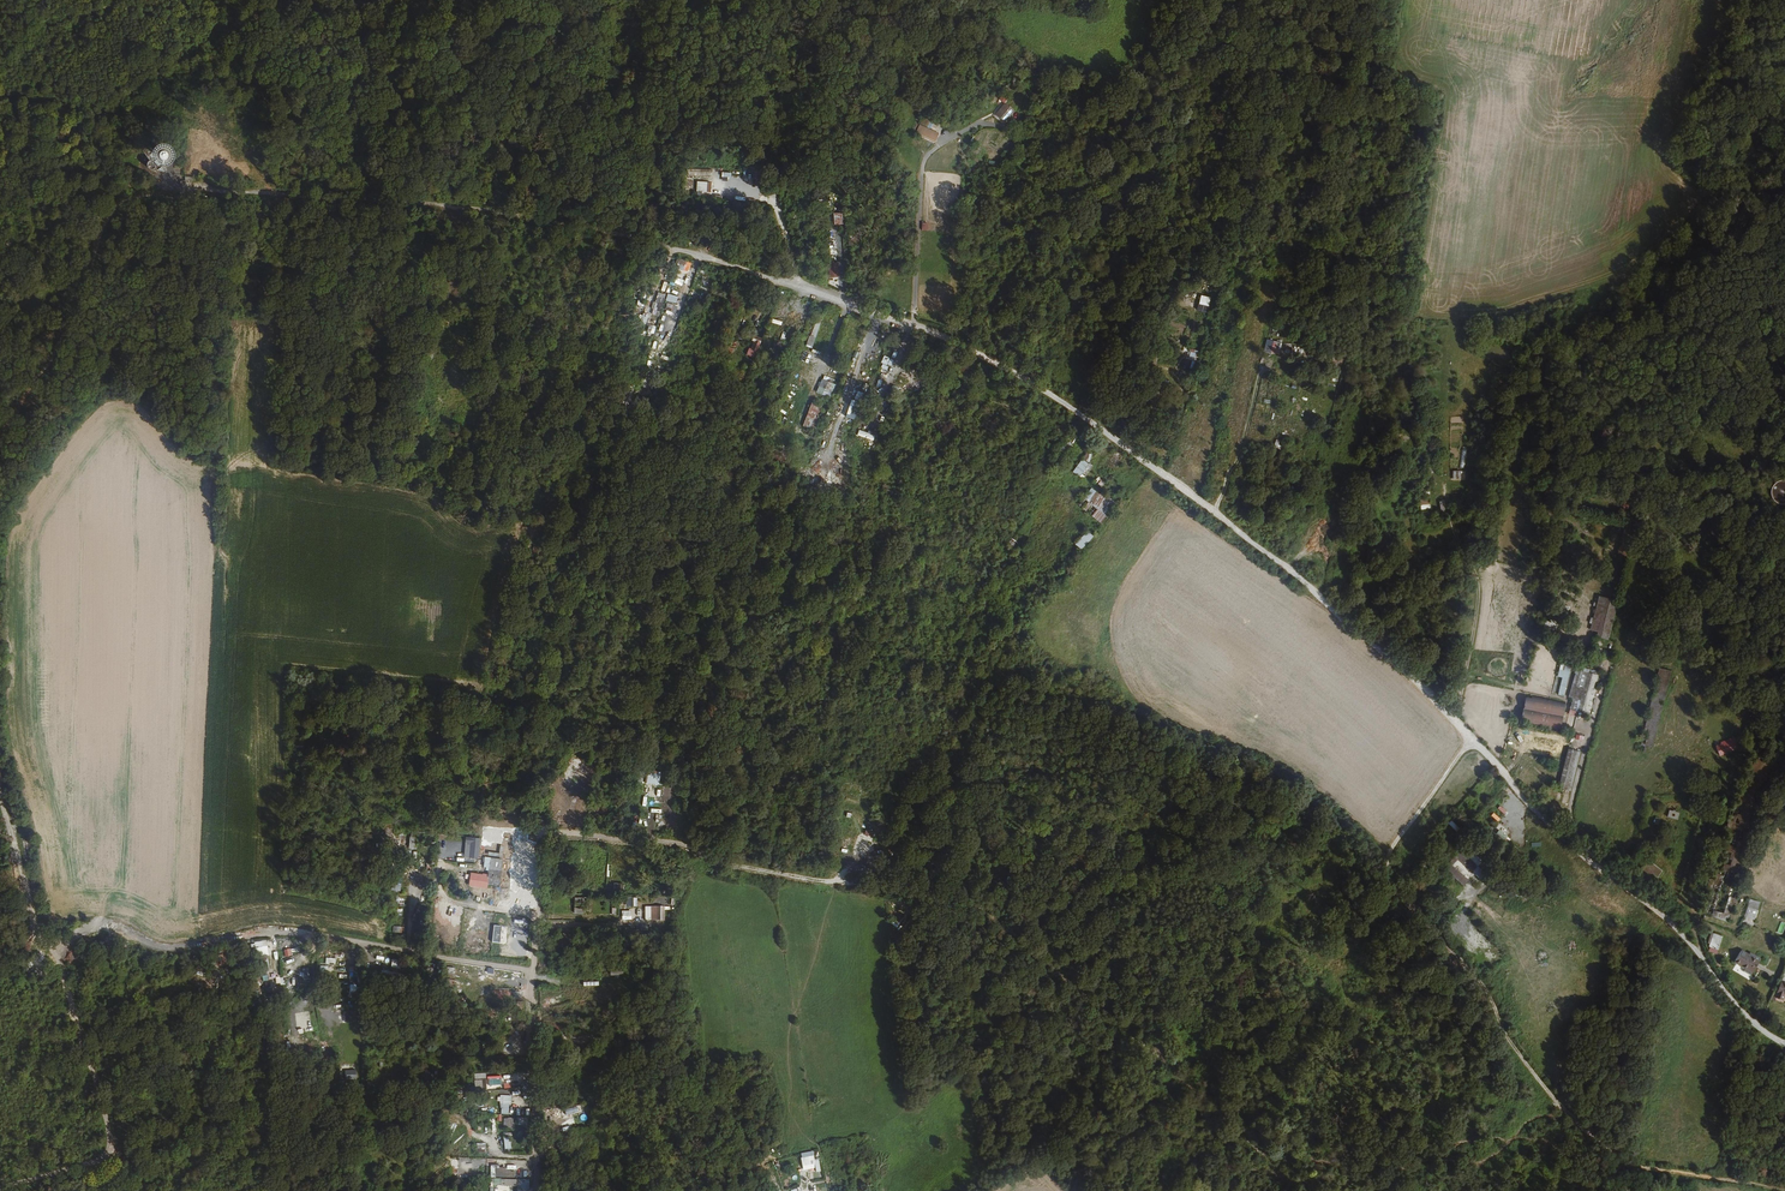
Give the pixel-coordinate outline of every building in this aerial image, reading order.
[(995,114),(1003,104),(1000,102),(993,113),(995,114)] [(1004,123),(1014,111),(1005,103),(995,115),(1004,123)] [(922,115),(915,135),(936,142),(939,133),(930,130),(933,119),(922,115)] [(509,136),(508,144),(518,144),(519,137),(509,136)] [(164,152),(153,155),(151,147),(144,149),(146,155),(149,154),(154,169),(167,165),(164,152)] [(238,162),(248,164),(250,149),(240,148),(238,162)] [(697,181),(696,192),(711,192),(712,182),(697,181)] [(843,212),(834,213),(834,225),(843,225),(843,212)] [(673,267),(688,273),(692,263),(677,257),(673,267)] [(682,286),(684,280),(677,277),(674,283),(682,286)] [(656,292),(652,314),(660,316),(664,294),(656,292)] [(1208,312),(1211,297),(1201,295),(1197,310),(1208,312)] [(664,313),(671,315),(675,306),(668,303),(664,313)] [(618,308),(613,306),(609,316),(615,318),(618,308)] [(533,309),(525,308),(523,318),(531,319),(533,309)] [(593,314),(588,312),(585,323),(589,324),(593,314)] [(814,321),(807,347),(813,348),(820,323),(814,321)] [(654,334),(656,326),(649,324),(647,332),(654,334)] [(737,330),(736,336),(743,338),(744,332),(737,330)] [(1276,351),(1278,342),(1267,340),(1265,349),(1276,351)] [(907,359),(911,350),(906,348),(902,356),(907,359)] [(1188,360),(1192,360),(1190,368),(1195,369),(1198,350),(1190,349),(1188,360)] [(877,370),(881,360),(872,356),(870,361),(865,359),(863,365),(877,370)] [(462,369),(455,367),(453,376),(460,378),(462,369)] [(878,382),(882,384),(886,372),(882,371),(878,382)] [(832,398),(836,384),(821,378),(816,393),(832,398)] [(891,401),(895,393),(887,390),(884,398),(891,401)] [(852,399),(846,417),(856,420),(865,393),(857,391),(854,400),(852,399)] [(458,394),(452,393),(450,404),(456,405),(458,394)] [(811,402),(803,427),(816,430),(819,421),(817,420),(822,406),(811,402)] [(857,435),(873,441),(876,431),(869,429),(867,432),(859,430),(857,435)] [(1461,449),(1458,468),(1464,469),(1467,450),(1461,449)] [(1083,459),(1091,463),(1095,455),(1087,451),(1083,459)] [(1085,479),(1093,466),(1081,459),(1073,472),(1085,479)] [(1105,461),(1096,472),(1100,475),(1094,482),(1101,487),(1110,475),(1105,472),(1109,468),(1111,470),(1113,467),(1105,461)] [(1460,480),(1460,471),(1451,472),(1452,480),(1460,480)] [(883,489),(892,491),(894,481),(888,479),(887,485),(884,484),(883,489)] [(1091,504),(1086,511),(1101,524),(1118,504),(1102,491),(1099,494),(1092,488),(1084,498),(1091,504)] [(459,497),(468,500),(470,492),(461,490),(459,497)] [(949,497),(937,491),(934,497),(946,503),(949,497)] [(1075,544),(1082,550),(1093,536),(1087,530),(1075,544)] [(556,569),(533,565),(530,577),(537,578),(538,575),(554,578),(556,569)] [(1598,597),(1590,631),(1597,632),(1596,638),(1609,641),(1618,602),(1598,597)] [(829,625),(824,618),(818,623),(822,630),(829,625)] [(1555,623),(1545,620),(1542,635),(1552,638),(1555,623)] [(1553,694),(1564,697),(1571,666),(1559,663),(1553,694)] [(1582,673),(1575,671),(1568,701),(1581,704),(1579,713),(1590,716),(1599,673),(1583,670),(1582,673)] [(904,701),(890,693),(887,699),(901,706),(904,701)] [(364,696),(358,694),(355,702),(361,704),(364,696)] [(1561,730),(1565,705),(1524,698),(1520,723),(1561,730)] [(322,731),(319,735),(331,744),(334,740),(322,731)] [(1736,740),(1731,731),(1727,733),(1732,742),(1736,740)] [(1711,740),(1716,749),(1732,742),(1727,733),(1711,740)] [(1569,803),(1579,750),(1566,747),(1558,787),(1564,788),(1562,801),(1569,803)] [(572,770),(571,776),(582,779),(584,764),(574,762),(572,770)] [(777,775),(787,777),(788,772),(779,771),(779,769),(775,769),(774,775),(777,775)] [(659,785),(660,771),(648,770),(647,784),(659,785)] [(1673,819),(1675,813),(1667,810),(1664,816),(1673,819)] [(1326,826),(1331,830),(1336,823),(1331,819),(1326,826)] [(1455,831),(1459,827),(1451,819),(1447,822),(1455,831)] [(1504,841),(1511,833),(1497,821),(1490,829),(1504,841)] [(592,839),(584,842),(586,848),(594,845),(592,839)] [(1452,865),(1457,859),(1477,876),(1484,868),(1469,855),(1469,854),(1459,846),(1442,866),(1464,885),(1469,879),(1452,865)] [(1650,886),(1660,872),(1647,861),(1636,874),(1650,886)] [(489,870),(488,874),(487,884),(499,885),(501,871),(489,870)] [(487,884),(488,874),(484,874),(483,875),(469,874),(468,885),(487,887),(487,884)] [(401,890),(402,876),(392,876),(391,890),(401,890)] [(614,893),(623,894),(624,884),(614,884),(614,893)] [(407,885),(407,895),(416,895),(416,886),(407,885)] [(584,908),(584,897),(575,897),(575,908),(584,908)] [(626,897),(626,905),(637,906),(637,897),(626,897)] [(1744,917),(1755,919),(1759,900),(1748,898),(1744,917)] [(645,907),(645,921),(665,920),(664,906),(645,907)] [(903,914),(901,917),(896,921),(895,920),(892,923),(899,929),(901,926),(904,928),(911,921),(903,914)] [(1777,932),(1782,934),(1784,927),(1784,923),(1781,922),(1777,932)] [(499,943),(502,926),(494,925),(492,942),(499,943)] [(1717,950),(1721,937),(1713,935),(1709,944),(1709,947),(1717,950)] [(272,950),(272,946),(267,947),(266,943),(257,945),(258,953),(272,950)] [(290,948),(283,949),(285,957),(291,955),(290,948)] [(1750,973),(1757,962),(1740,951),(1733,962),(1750,973)] [(267,969),(265,956),(259,957),(260,969),(263,968),(263,970),(265,970),(265,972),(268,972),(267,969)] [(445,976),(453,977),(454,969),(446,967),(445,976)] [(384,973),(384,971),(382,971),(381,978),(392,979),(393,974),(384,973)] [(398,973),(384,971),(384,973),(393,974),(392,979),(397,980),(398,973)] [(1778,983),(1772,999),(1778,1001),(1780,997),(1784,1000),(1784,986),(1778,983)] [(107,1012),(109,1020),(118,1019),(117,1011),(107,1012)] [(344,1012),(345,1022),(361,1021),(360,1011),(344,1012)] [(296,1027),(305,1026),(304,1016),(295,1017),(296,1027)] [(1184,1032),(1176,1023),(1169,1030),(1178,1038),(1184,1032)] [(397,1033),(400,1033),(399,1031),(384,1031),(384,1036),(392,1036),(392,1039),(391,1044),(397,1044),(397,1033)] [(588,1035),(568,1035),(568,1043),(587,1043),(588,1035)] [(426,1080),(434,1080),(434,1070),(426,1070),(426,1080)] [(501,1075),(488,1076),(488,1085),(501,1085),(501,1075)] [(1292,1090),(1286,1098),(1297,1106),(1301,1101),(1298,1099),(1300,1096),(1292,1090)] [(1334,1100),(1340,1094),(1337,1091),(1326,1104),(1329,1107),(1335,1101),(1334,1100)] [(500,1113),(510,1114),(511,1095),(501,1095),(500,1113)] [(1297,1106),(1286,1098),(1284,1101),(1295,1109),(1297,1106)] [(582,1114),(581,1105),(561,1109),(563,1118),(582,1114)] [(517,1117),(517,1125),(528,1125),(528,1117),(517,1117)] [(513,1129),(514,1121),(508,1121),(508,1119),(504,1119),(504,1121),(508,1121),(508,1128),(513,1129)] [(1130,1133),(1126,1129),(1119,1136),(1123,1140),(1130,1133)] [(455,1154),(473,1155),(473,1146),(455,1146),(455,1154)] [(815,1164),(815,1167),(816,1172),(820,1171),(817,1156),(801,1158),(803,1166),(815,1164)] [(1473,1169),(1465,1161),(1462,1165),(1470,1173),(1473,1169)] [(499,1164),(490,1164),(490,1177),(515,1177),(515,1172),(506,1172),(506,1167),(499,1167),(499,1164)] [(529,1178),(490,1178),(490,1184),(494,1184),(494,1190),(504,1190),(504,1188),(529,1188),(529,1178)]
